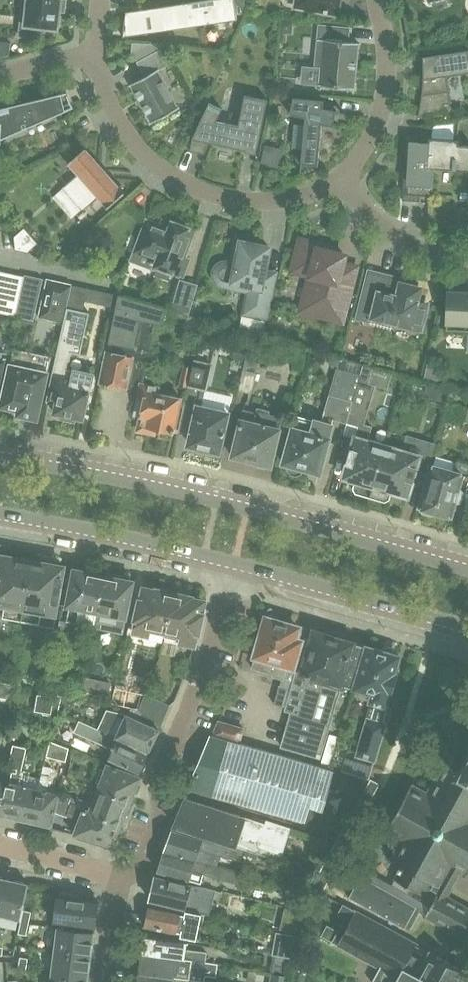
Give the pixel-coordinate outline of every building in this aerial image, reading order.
[(60,0),(28,0),(27,9),(23,8),(19,35),(24,35),(44,31),(45,27),(57,28),(60,0)] [(180,3),(144,8),(144,9),(145,9),(148,31),(202,23),(217,21),(217,22),(237,19),(234,0),(197,0),(180,3)] [(299,3),(302,6),(305,8),(309,8),(309,9),(337,14),(339,0),(298,0),(299,3)] [(281,20),(280,32),(287,32),(292,29),(293,22),(281,20)] [(349,27),(320,24),(318,38),(318,39),(326,40),(325,53),(317,52),(316,66),(321,67),(320,83),(319,85),(354,88),(354,87),(354,86),(358,43),(358,42),(348,41),(349,27)] [(132,43),(132,53),(134,54),(137,61),(159,49),(156,43),(132,43)] [(159,49),(137,61),(145,75),(131,83),(152,122),(178,108),(157,70),(169,64),(160,48),(159,49)] [(418,116),(445,112),(444,104),(451,103),(447,75),(467,72),(467,49),(423,55),(423,65),(423,73),(423,79),(422,88),(422,93),(420,102),(419,109),(418,116)] [(1,123),(0,137),(0,149),(1,149),(2,138),(73,107),(68,94),(67,94),(67,91),(0,107),(0,123),(1,123)] [(217,120),(222,108),(209,102),(192,138),(189,150),(204,153),(207,141),(245,149),(245,151),(257,153),(268,99),(244,95),(238,124),(217,120)] [(301,163),(318,165),(322,123),(333,126),(336,110),(323,107),(324,99),(293,96),(290,113),(305,117),(301,163)] [(402,199),(419,200),(420,194),(420,185),(432,186),(434,167),(453,168),(467,169),(467,145),(458,144),(459,139),(454,139),(433,137),(429,137),(410,136),(409,156),(408,164),(411,164),(411,170),(404,169),(402,199)] [(63,187),(82,208),(97,195),(107,207),(125,191),(85,146),(67,162),(78,174),(63,187)] [(283,154),(263,150),(261,162),(267,164),(267,166),(280,168),(283,154)] [(155,265),(183,275),(190,258),(184,256),(194,230),(172,221),(169,228),(147,220),(140,239),(145,241),(140,253),(157,260),(155,265)] [(38,242),(24,226),(14,236),(15,249),(27,251),(28,252),(38,242)] [(266,317),(270,295),(260,293),(269,247),(254,244),(255,239),(237,235),(235,246),(234,251),(239,251),(236,264),(227,262),(227,263),(223,262),(218,265),(215,269),(214,273),(216,278),(219,282),(223,284),(228,285),(249,290),(244,313),(266,317)] [(342,320),(351,284),(338,280),(345,255),(319,248),(320,244),(301,239),(292,270),(310,275),(301,309),(342,320)] [(420,287),(417,286),(418,281),(405,278),(404,283),(400,282),(400,285),(382,281),(383,278),(367,274),(359,308),(373,312),(371,321),(392,327),(393,321),(410,326),(411,324),(422,327),(427,305),(416,302),(420,287)] [(48,279),(39,316),(63,321),(66,307),(67,304),(71,284),(48,279)] [(67,304),(66,307),(82,310),(84,300),(91,302),(94,289),(71,284),(67,304)] [(446,329),(467,330),(467,292),(462,292),(462,293),(463,293),(463,295),(451,295),(451,293),(452,293),(452,292),(448,291),(446,329)] [(126,387),(139,389),(133,419),(135,420),(135,419),(139,420),(138,429),(154,433),(155,428),(178,433),(179,429),(174,428),(180,397),(158,392),(159,387),(144,384),(157,323),(163,324),(167,308),(118,294),(108,342),(100,382),(125,388),(126,387)] [(189,314),(193,299),(176,294),(172,309),(189,314)] [(63,321),(46,401),(47,401),(48,397),(57,399),(56,405),(54,412),(61,413),(60,418),(75,421),(76,417),(83,418),(92,374),(68,368),(71,352),(80,354),(84,337),(89,312),(82,310),(66,307),(63,321)] [(196,345),(193,359),(207,362),(209,348),(196,345)] [(10,362),(9,362),(0,405),(0,406),(17,410),(16,414),(38,419),(48,371),(31,367),(34,352),(14,348),(10,362)] [(233,359),(244,361),(246,350),(235,348),(233,359)] [(247,349),(238,390),(251,393),(260,352),(247,349)] [(292,427),(283,462),(285,463),(287,464),(287,465),(287,470),(291,474),(296,475),(301,473),(304,469),(304,468),(306,469),(306,468),(308,469),(319,472),(329,437),(328,437),(333,418),(346,422),(352,400),(359,376),(360,374),(362,364),(339,357),(336,369),(329,394),(321,420),(314,419),(313,422),(295,417),(292,427)] [(200,390),(201,385),(205,385),(210,363),(192,360),(187,387),(185,397),(184,402),(182,416),(194,418),(189,442),(191,445),(203,448),(205,453),(214,455),(218,451),(220,452),(222,442),(228,412),(197,405),(200,390)] [(427,363),(423,379),(443,384),(446,373),(437,371),(438,365),(427,363)] [(354,438),(344,473),(347,478),(355,480),(353,488),(356,493),(369,497),(384,445),(382,444),(379,441),(372,439),(370,440),(368,440),(372,426),(364,424),(376,384),(368,382),(373,367),(362,364),(360,374),(359,376),(352,400),(346,422),(357,425),(354,438)] [(445,400),(448,390),(427,384),(424,394),(445,400)] [(271,465),(273,457),(282,417),(268,414),(269,410),(257,407),(256,412),(243,409),(232,456),(249,460),(256,462),(258,465),(265,467),(268,465),(271,465)] [(343,435),(354,438),(357,425),(346,422),(343,435)] [(424,440),(419,455),(431,458),(435,443),(424,440)] [(384,445),(369,497),(384,501),(389,499),(391,491),(404,495),(409,493),(419,455),(400,449),(399,447),(392,445),(387,446),(384,445)] [(455,501),(458,502),(461,492),(459,491),(463,475),(467,476),(467,464),(458,461),(455,471),(431,465),(419,508),(421,509),(423,513),(431,515),(435,513),(451,517),(455,501)] [(31,560),(29,560),(27,556),(20,555),(16,557),(0,554),(0,555),(0,605),(4,606),(2,617),(21,620),(31,560)] [(34,560),(31,560),(21,620),(47,625),(45,638),(56,639),(58,628),(53,627),(55,615),(57,615),(62,587),(60,587),(63,566),(47,563),(44,559),(38,558),(34,560)] [(96,612),(103,571),(86,568),(86,570),(73,567),(72,576),(66,605),(69,606),(67,620),(93,625),(96,612)] [(122,575),(103,571),(96,612),(93,625),(93,626),(109,630),(117,631),(119,632),(122,617),(126,618),(132,587),(134,580),(122,577),(122,575)] [(147,587),(143,590),(141,599),(139,599),(135,619),(136,619),(133,633),(147,636),(149,628),(165,631),(174,592),(173,592),(173,591),(172,589),(170,588),(169,587),(167,587),(165,586),(164,586),(162,586),(160,587),(159,587),(159,588),(156,588),(156,589),(147,587)] [(176,592),(174,592),(165,631),(164,636),(181,639),(180,643),(194,646),(197,633),(199,633),(203,613),(202,613),(204,603),(201,599),(192,597),(192,596),(190,595),(190,594),(189,593),(187,592),(186,591),(184,590),(182,590),(181,590),(179,590),(177,591),(176,591),(176,592)] [(274,703),(286,706),(298,662),(304,664),(313,634),(298,630),(298,629),(298,628),(298,627),(298,626),(297,626),(296,625),(282,621),(279,617),(273,615),(268,617),(266,616),(259,640),(257,640),(256,641),(253,651),(253,653),(255,654),(254,657),(255,657),(252,668),(273,674),(272,676),(283,680),(281,687),(279,686),(274,703)] [(58,627),(58,628),(56,639),(66,641),(68,628),(58,627)] [(334,637),(326,634),(313,631),(313,634),(304,664),(298,662),(286,706),(285,709),(292,711),(282,745),(321,756),(337,697),(341,684),(355,687),(364,656),(366,646),(353,643),(353,642),(351,641),(351,640),(350,638),(349,637),(348,636),(347,635),(345,635),(344,634),(342,634),(341,634),(339,635),(338,636),(336,637),(334,636),(334,637)] [(364,656),(355,687),(373,693),(370,700),(378,702),(376,711),(371,709),(357,756),(375,761),(388,714),(384,713),(387,704),(385,704),(385,702),(387,703),(389,695),(388,695),(388,693),(389,693),(395,672),(394,672),(399,655),(396,655),(395,650),(392,647),(388,646),(384,647),(380,650),(367,646),(366,646),(364,656)] [(102,681),(99,695),(108,697),(112,683),(102,681)] [(138,709),(140,706),(146,693),(146,691),(115,684),(111,704),(129,707),(138,709)] [(43,712),(43,713),(57,717),(62,695),(46,692),(46,695),(43,712)] [(146,693),(140,706),(165,716),(170,705),(146,693)] [(102,730),(149,752),(150,750),(153,749),(155,744),(154,740),(165,716),(140,706),(138,709),(129,707),(126,715),(110,711),(102,730)] [(77,728),(76,730),(114,748),(109,757),(141,772),(141,770),(144,769),(146,764),(145,761),(149,752),(102,730),(80,720),(77,728)] [(15,722),(11,733),(27,739),(31,728),(15,722)] [(219,722),(213,735),(240,743),(244,729),(219,722)] [(331,769),(240,743),(213,735),(189,788),(293,819),(292,823),(313,830),(331,769)] [(50,741),(47,756),(66,761),(69,748),(50,741)] [(11,815),(24,760),(28,748),(14,744),(8,766),(14,767),(10,781),(0,779),(0,816),(1,816),(4,813),(11,815)] [(348,897),(409,930),(421,908),(426,911),(424,916),(422,918),(424,919),(425,916),(434,921),(432,923),(433,924),(435,922),(443,926),(442,929),(443,929),(444,927),(453,931),(452,934),(453,935),(455,932),(463,937),(462,939),(463,940),(464,937),(467,930),(467,904),(467,906),(458,902),(460,899),(459,899),(457,901),(447,896),(460,871),(464,873),(462,875),(465,877),(466,874),(467,871),(467,746),(456,767),(444,760),(441,759),(440,762),(443,763),(427,792),(411,783),(385,830),(390,833),(388,837),(390,847),(395,850),(389,860),(401,866),(394,879),(392,883),(364,868),(348,897)] [(357,760),(352,774),(369,779),(373,765),(357,760)] [(24,761),(11,815),(31,820),(39,788),(27,785),(29,775),(32,763),(24,761)] [(132,800),(141,776),(108,763),(99,787),(132,800)] [(52,825),(55,810),(59,794),(59,793),(47,790),(52,767),(44,765),(39,788),(31,820),(38,821),(39,825),(46,826),(48,824),(52,825)] [(76,770),(69,768),(67,776),(74,778),(76,770)] [(70,798),(69,802),(90,810),(123,823),(132,800),(99,787),(92,803),(71,795),(70,798)] [(59,794),(55,810),(80,819),(75,834),(107,844),(109,845),(116,841),(123,823),(90,810),(69,802),(70,798),(59,794)] [(173,825),(215,838),(245,848),(282,859),(293,827),(267,818),(265,823),(185,797),(173,825)] [(166,848),(165,851),(197,859),(209,863),(212,853),(240,862),(245,848),(215,838),(214,843),(173,830),(170,840),(167,841),(165,846),(166,848)] [(197,859),(165,851),(159,870),(201,884),(205,873),(244,886),(247,875),(209,863),(197,859)] [(216,890),(156,876),(150,899),(185,907),(210,914),(216,890)] [(0,905),(0,914),(21,919),(29,883),(6,878),(0,905)] [(95,926),(95,924),(98,900),(78,898),(78,894),(60,890),(60,896),(58,895),(55,921),(95,926)] [(181,911),(149,905),(145,927),(181,934),(181,938),(196,941),(199,926),(202,926),(204,914),(181,910),(181,911)] [(465,981),(461,976),(464,970),(343,905),(339,912),(347,916),(339,932),(327,925),(322,934),(336,941),(335,942),(338,944),(339,943),(380,965),(372,981),(374,981),(465,981)] [(21,921),(29,923),(31,911),(23,909),(21,921)] [(26,935),(29,923),(21,921),(18,933),(26,935)] [(55,949),(91,954),(94,931),(58,927),(55,949)] [(277,932),(273,954),(295,958),(299,936),(277,932)] [(187,942),(146,935),(143,951),(206,962),(207,953),(186,950),(187,942)] [(52,973),(88,977),(91,954),(55,949),(52,973)] [(143,951),(140,972),(174,977),(208,981),(204,980),(205,975),(216,977),(218,964),(206,962),(143,951)] [(18,968),(26,969),(28,957),(19,956),(18,968)] [(140,972),(139,975),(137,975),(136,981),(173,981),(174,977),(140,972)] [(88,977),(52,973),(51,981),(87,981),(88,977)] [(269,981),(287,981),(288,976),(270,974),(269,981)]
